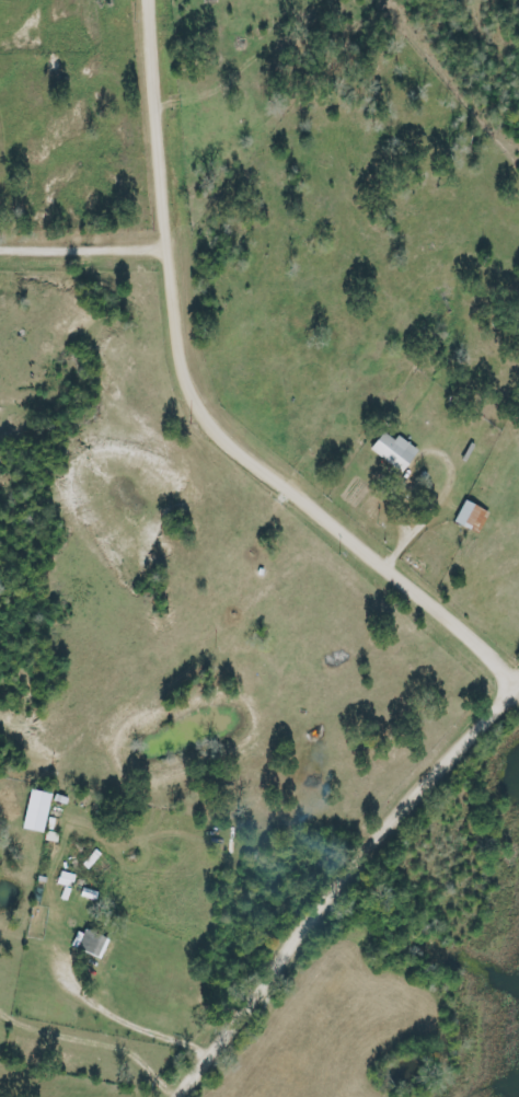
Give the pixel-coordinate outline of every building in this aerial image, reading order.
[(370,450),(400,473),(417,451),(397,436),(394,440),(383,432),(370,450)] [(480,534),(489,512),(463,501),(454,524),(480,534)] [(76,952),(101,959),(107,939),(83,931),(76,952)]
